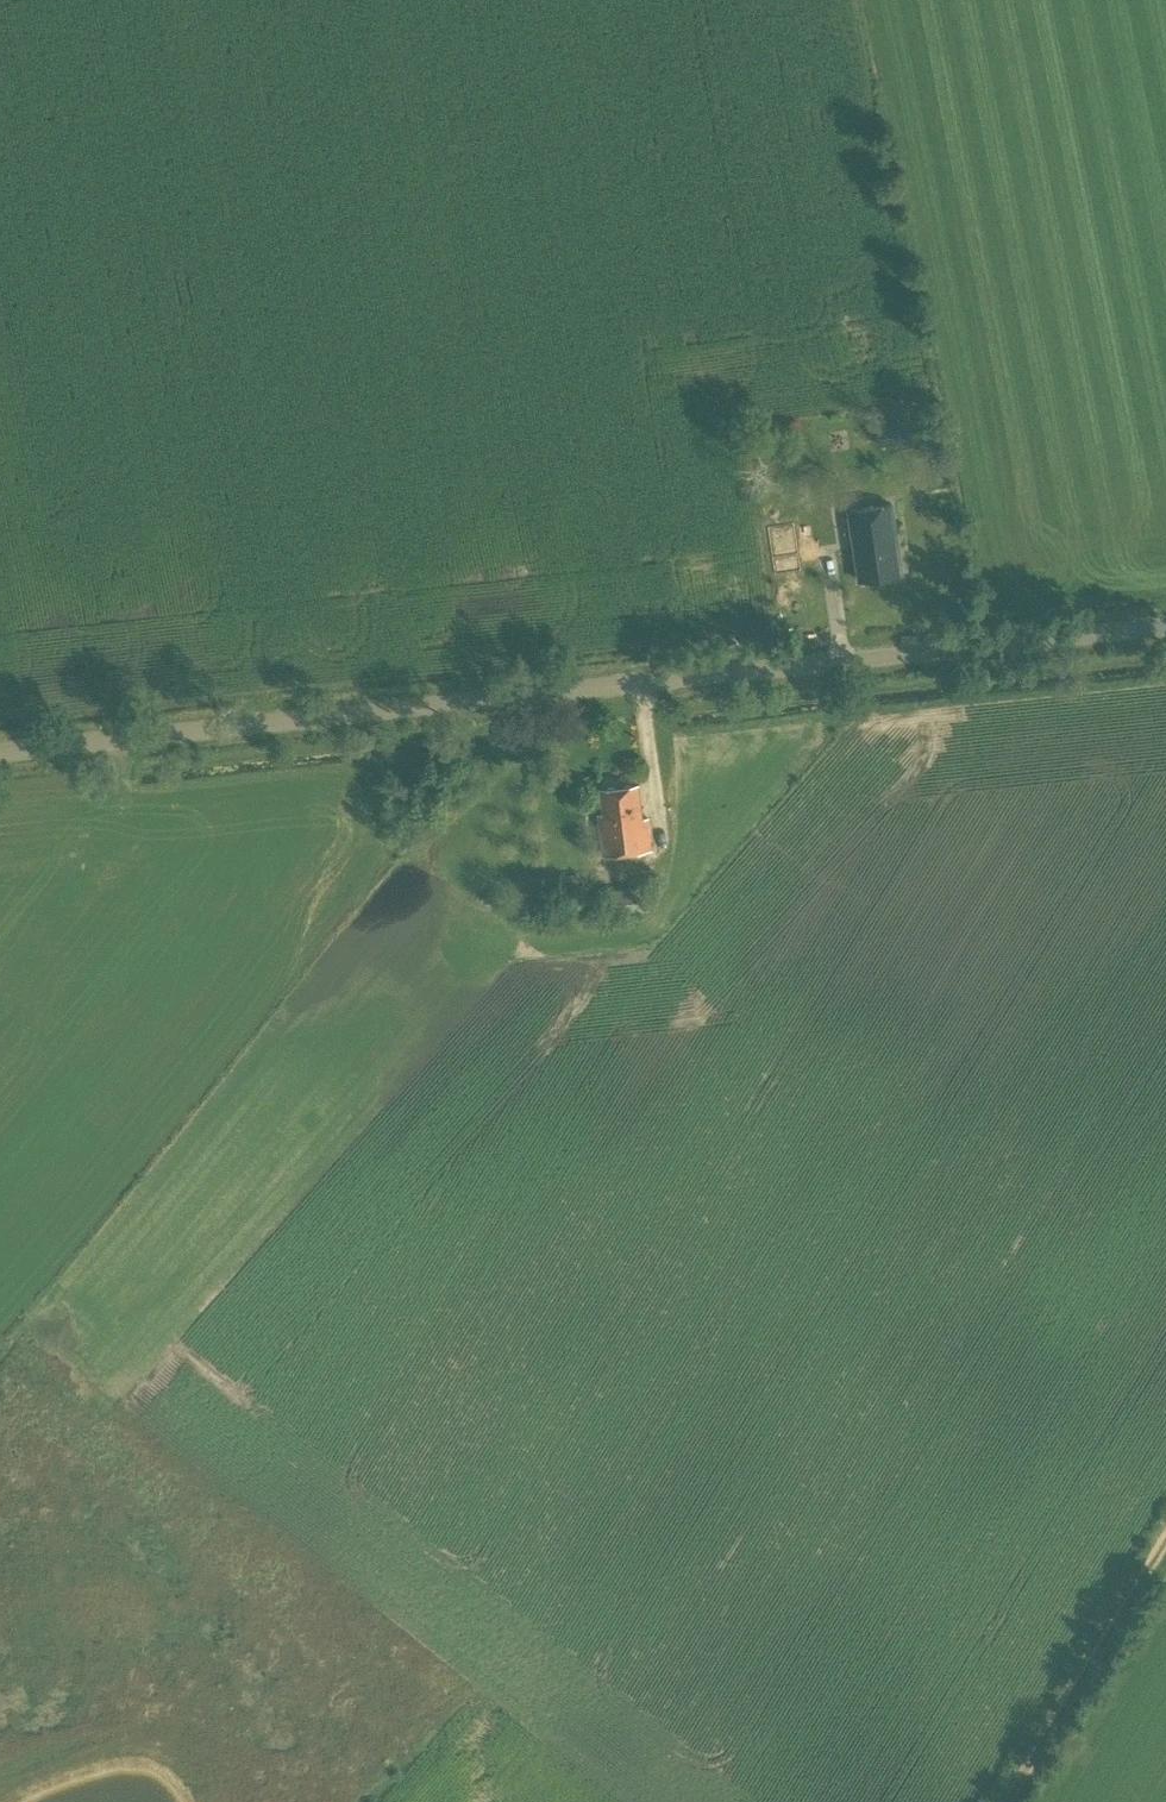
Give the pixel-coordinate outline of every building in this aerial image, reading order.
[(861,582),(902,577),(892,506),(851,512),(861,582)] [(801,539),(800,526),(769,530),(773,566),(821,560),(818,537),(801,539)] [(642,820),(639,786),(602,790),(605,816),(600,817),(604,855),(651,850),(648,820),(642,820)]
